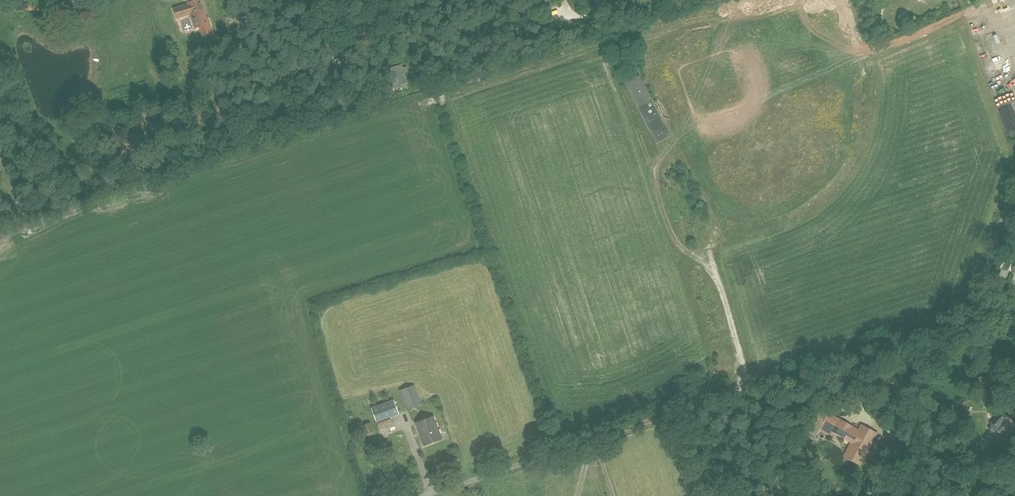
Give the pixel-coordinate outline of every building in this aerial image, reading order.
[(201,0),(198,0),(188,3),(189,5),(175,9),(177,18),(191,14),(196,28),(200,26),(203,35),(212,33),(208,18),(206,18),(201,0)] [(619,12),(631,8),(629,2),(617,5),(619,12)] [(630,26),(620,29),(623,36),(632,33),(630,26)] [(405,76),(402,67),(388,71),(393,86),(401,84),(399,78),(405,76)] [(649,102),(637,78),(625,84),(656,143),(670,136),(652,101),(649,102)] [(383,92),(385,98),(394,95),(392,89),(383,92)] [(657,102),(666,119),(670,116),(662,100),(657,102)] [(400,391),(407,411),(422,405),(415,385),(400,391)] [(393,400),(371,408),(377,424),(399,416),(393,400)] [(957,408),(951,411),(954,416),(960,414),(957,408)] [(1014,429),(1014,426),(1008,420),(1009,419),(1002,413),(997,418),(998,419),(992,425),(1002,434),(1003,433),(1008,436),(1014,429)] [(424,445),(442,439),(433,417),(416,423),(424,445)] [(860,432),(858,431),(839,421),(833,431),(855,443),(851,450),(852,451),(852,452),(859,455),(861,456),(872,435),(863,429),(862,430),(860,432)] [(365,435),(374,431),(370,423),(361,426),(365,435)]
